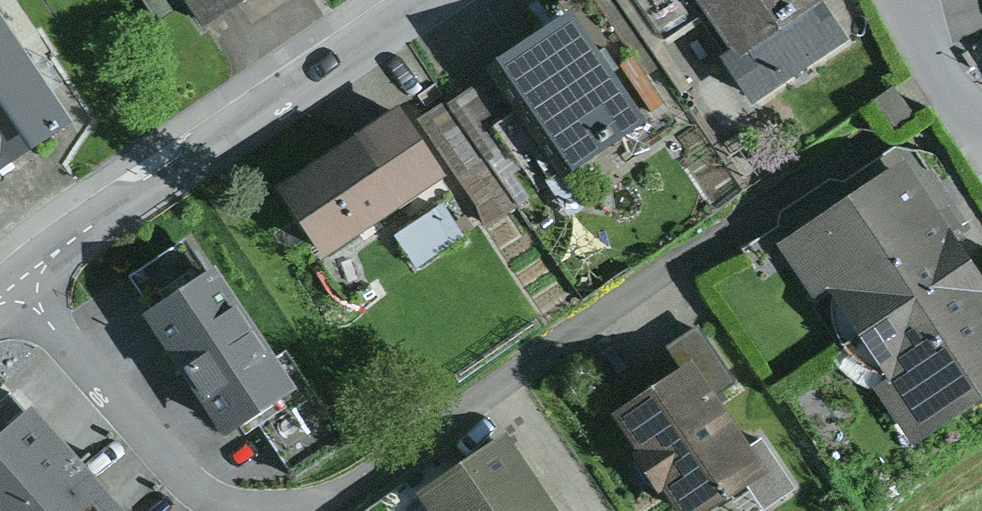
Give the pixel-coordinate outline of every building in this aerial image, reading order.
[(188,0),(144,0),(158,21),(188,1),(188,0)] [(188,1),(202,23),(238,0),(188,0),(188,1)] [(563,10),(572,4),(646,113),(665,100),(645,70),(657,61),(616,0),(556,0),(563,10)] [(701,0),(640,0),(665,38),(707,10),(701,0)] [(707,10),(731,46),(722,52),(752,98),(848,36),(824,0),(701,0),(707,10)] [(646,113),(572,4),(563,10),(485,62),(492,72),(545,149),(560,172),(646,113)] [(72,117),(0,6),(0,163),(72,117)] [(545,149),(492,72),(451,99),(503,178),(545,149)] [(917,113),(896,84),(875,98),(897,128),(917,113)] [(503,178),(451,99),(421,119),(491,226),(521,206),(503,178)] [(278,180),(324,250),(446,170),(400,100),(278,180)] [(833,287),(859,327),(973,253),(907,152),(775,237),(815,299),(833,287)] [(443,202),(394,235),(416,267),(465,234),(443,202)] [(224,428),(294,382),(215,263),(206,269),(185,238),(130,275),(149,304),(144,307),(224,428)] [(913,441),(981,396),(981,266),(973,253),(859,327),(888,371),(874,381),(913,441)] [(635,365),(647,383),(692,353),(718,392),(735,381),(698,324),(635,365)] [(610,408),(680,510),(698,510),(746,478),(765,506),(796,486),(762,436),(753,441),(718,392),(692,353),(647,383),(610,408)] [(307,385),(255,421),(288,469),(341,433),(307,385)] [(84,461),(32,402),(0,429),(0,510),(28,510),(84,461)] [(419,488),(434,510),(559,510),(506,430),(419,488)] [(84,461),(28,510),(127,510),(128,510),(84,461)]
